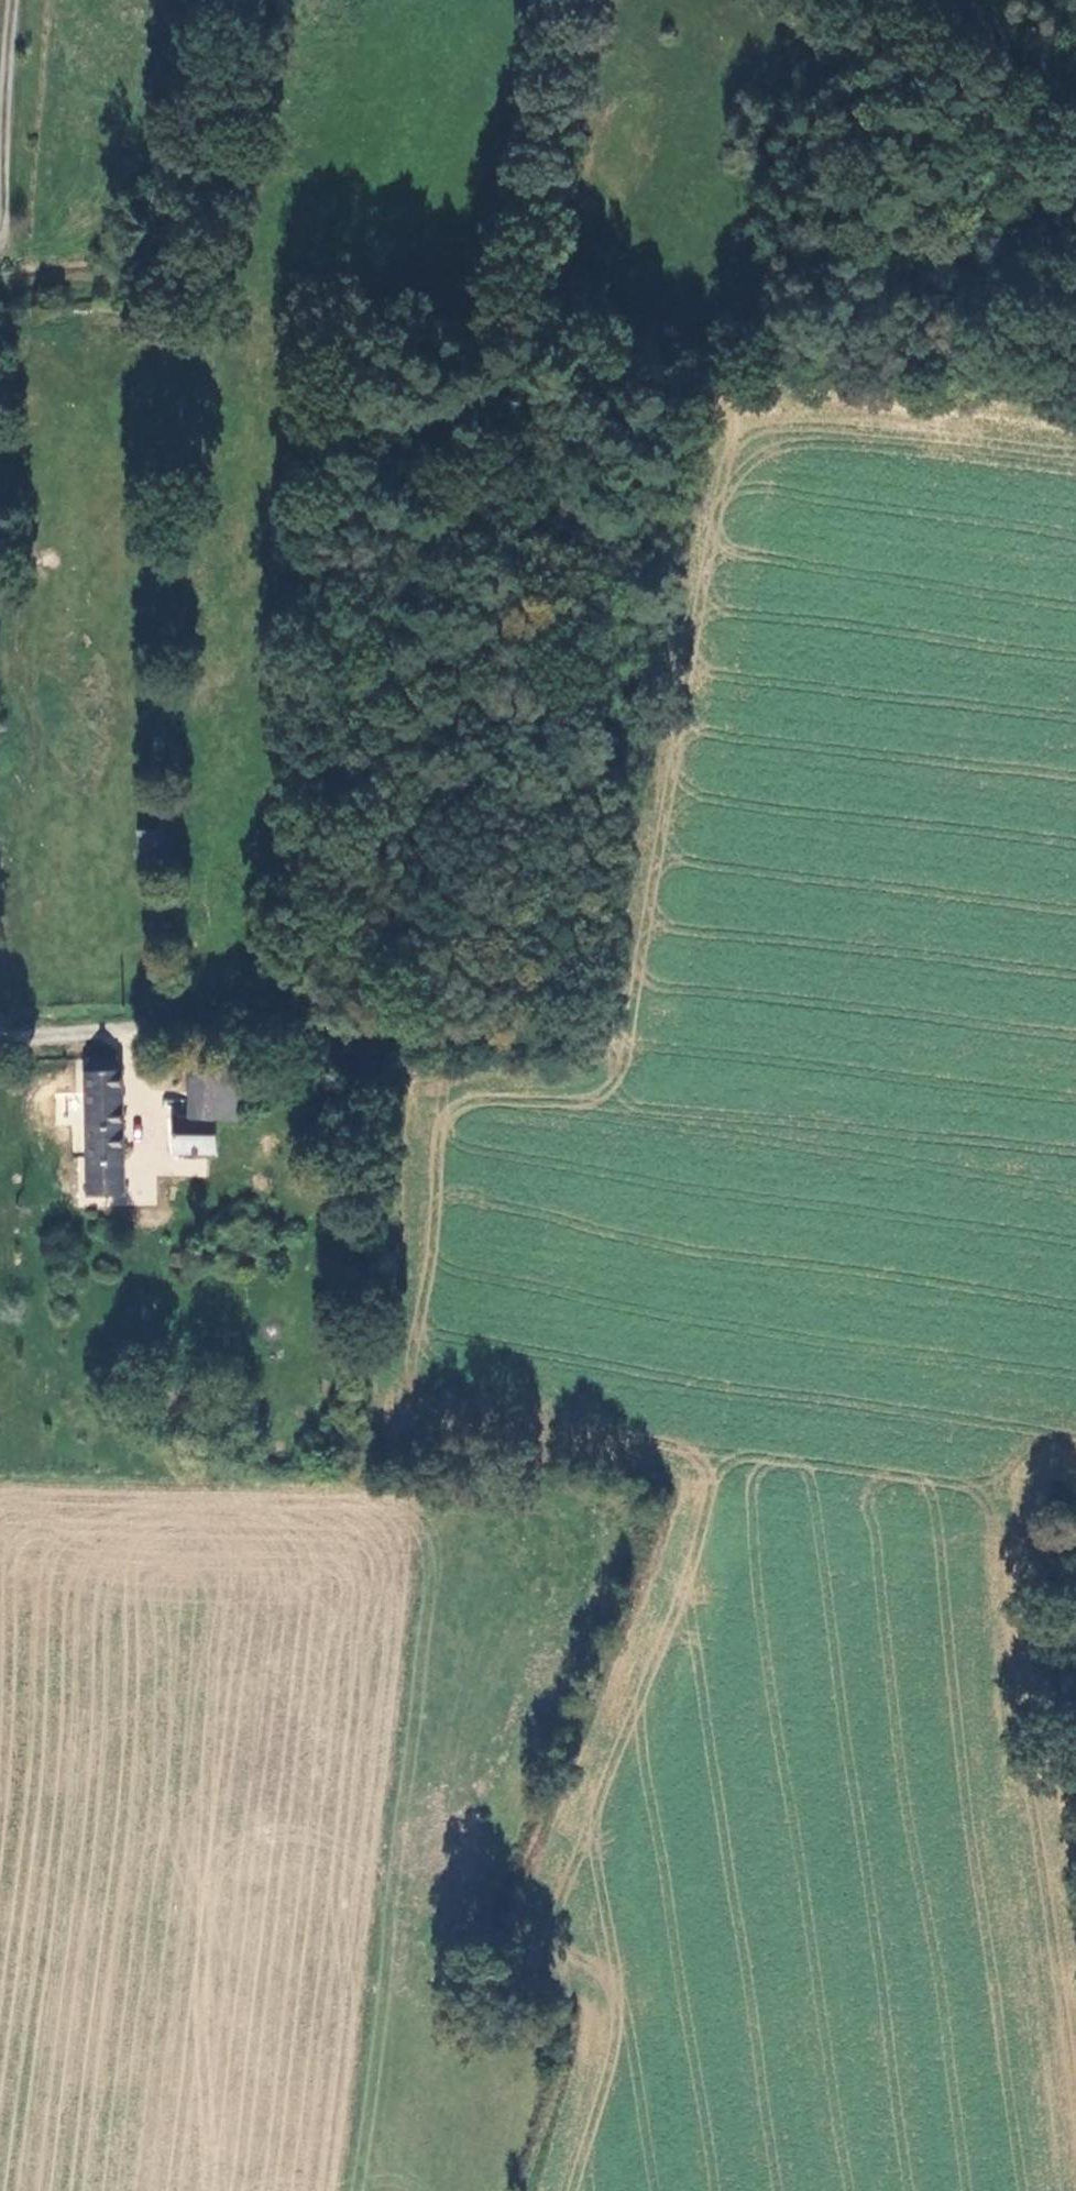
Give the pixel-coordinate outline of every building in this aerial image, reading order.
[(123,1194),(122,1068),(117,1068),(116,1053),(87,1056),(89,1068),(84,1068),(87,1193),(123,1194)] [(215,1117),(239,1117),(239,1068),(206,1068),(206,1115),(187,1115),(173,1115),(174,1152),(218,1151),(215,1117)] [(188,1068),(187,1115),(206,1115),(206,1068),(188,1068)]
